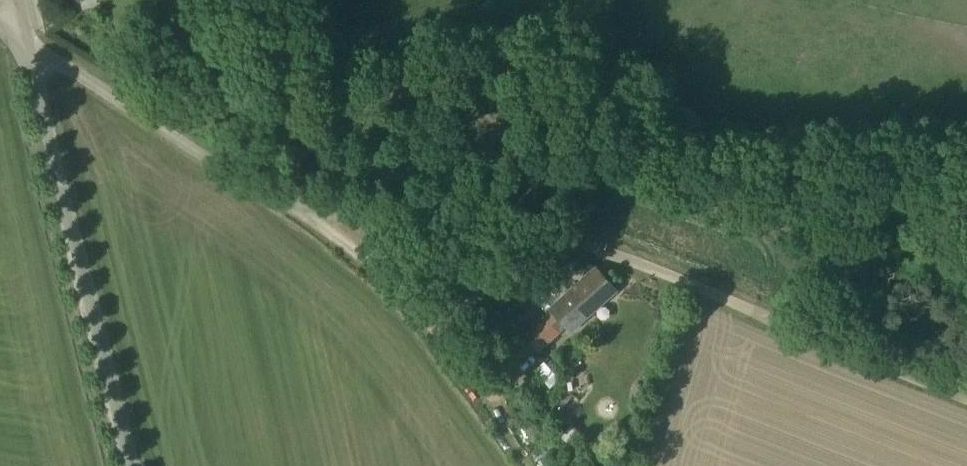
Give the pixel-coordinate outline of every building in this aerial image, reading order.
[(618,290),(596,266),(551,307),(552,308),(525,333),(540,350),(567,325),(572,331),(618,290)]
